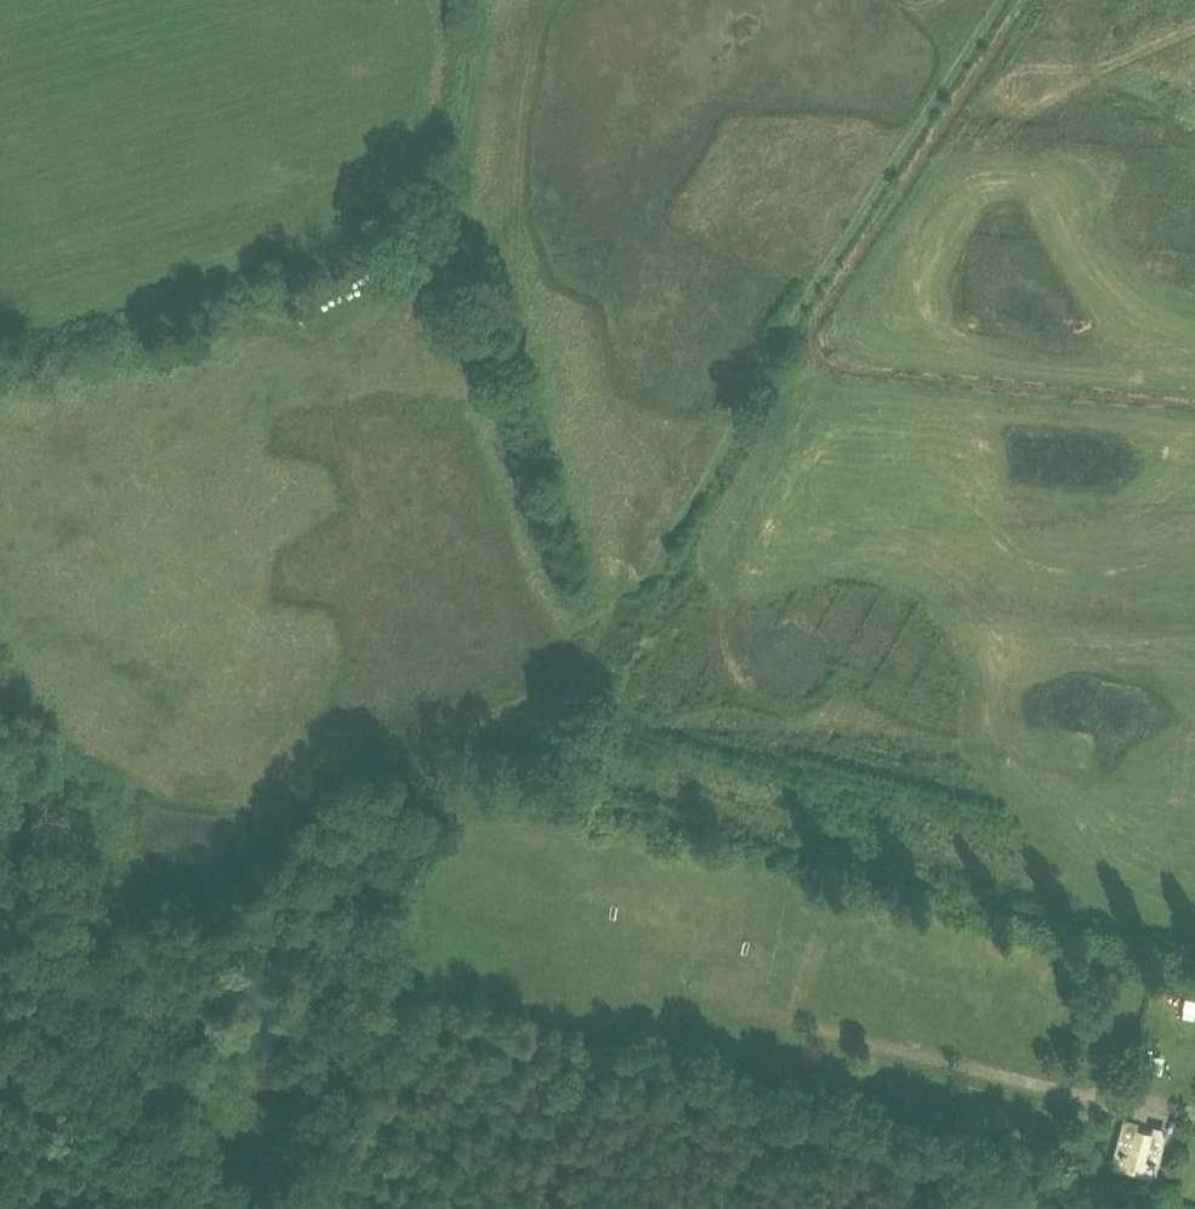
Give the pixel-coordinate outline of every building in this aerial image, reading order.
[(1136,1120),(1121,1116),(1108,1166),(1123,1170),(1136,1120)] [(1151,1124),(1138,1173),(1153,1177),(1166,1127),(1151,1124)]
